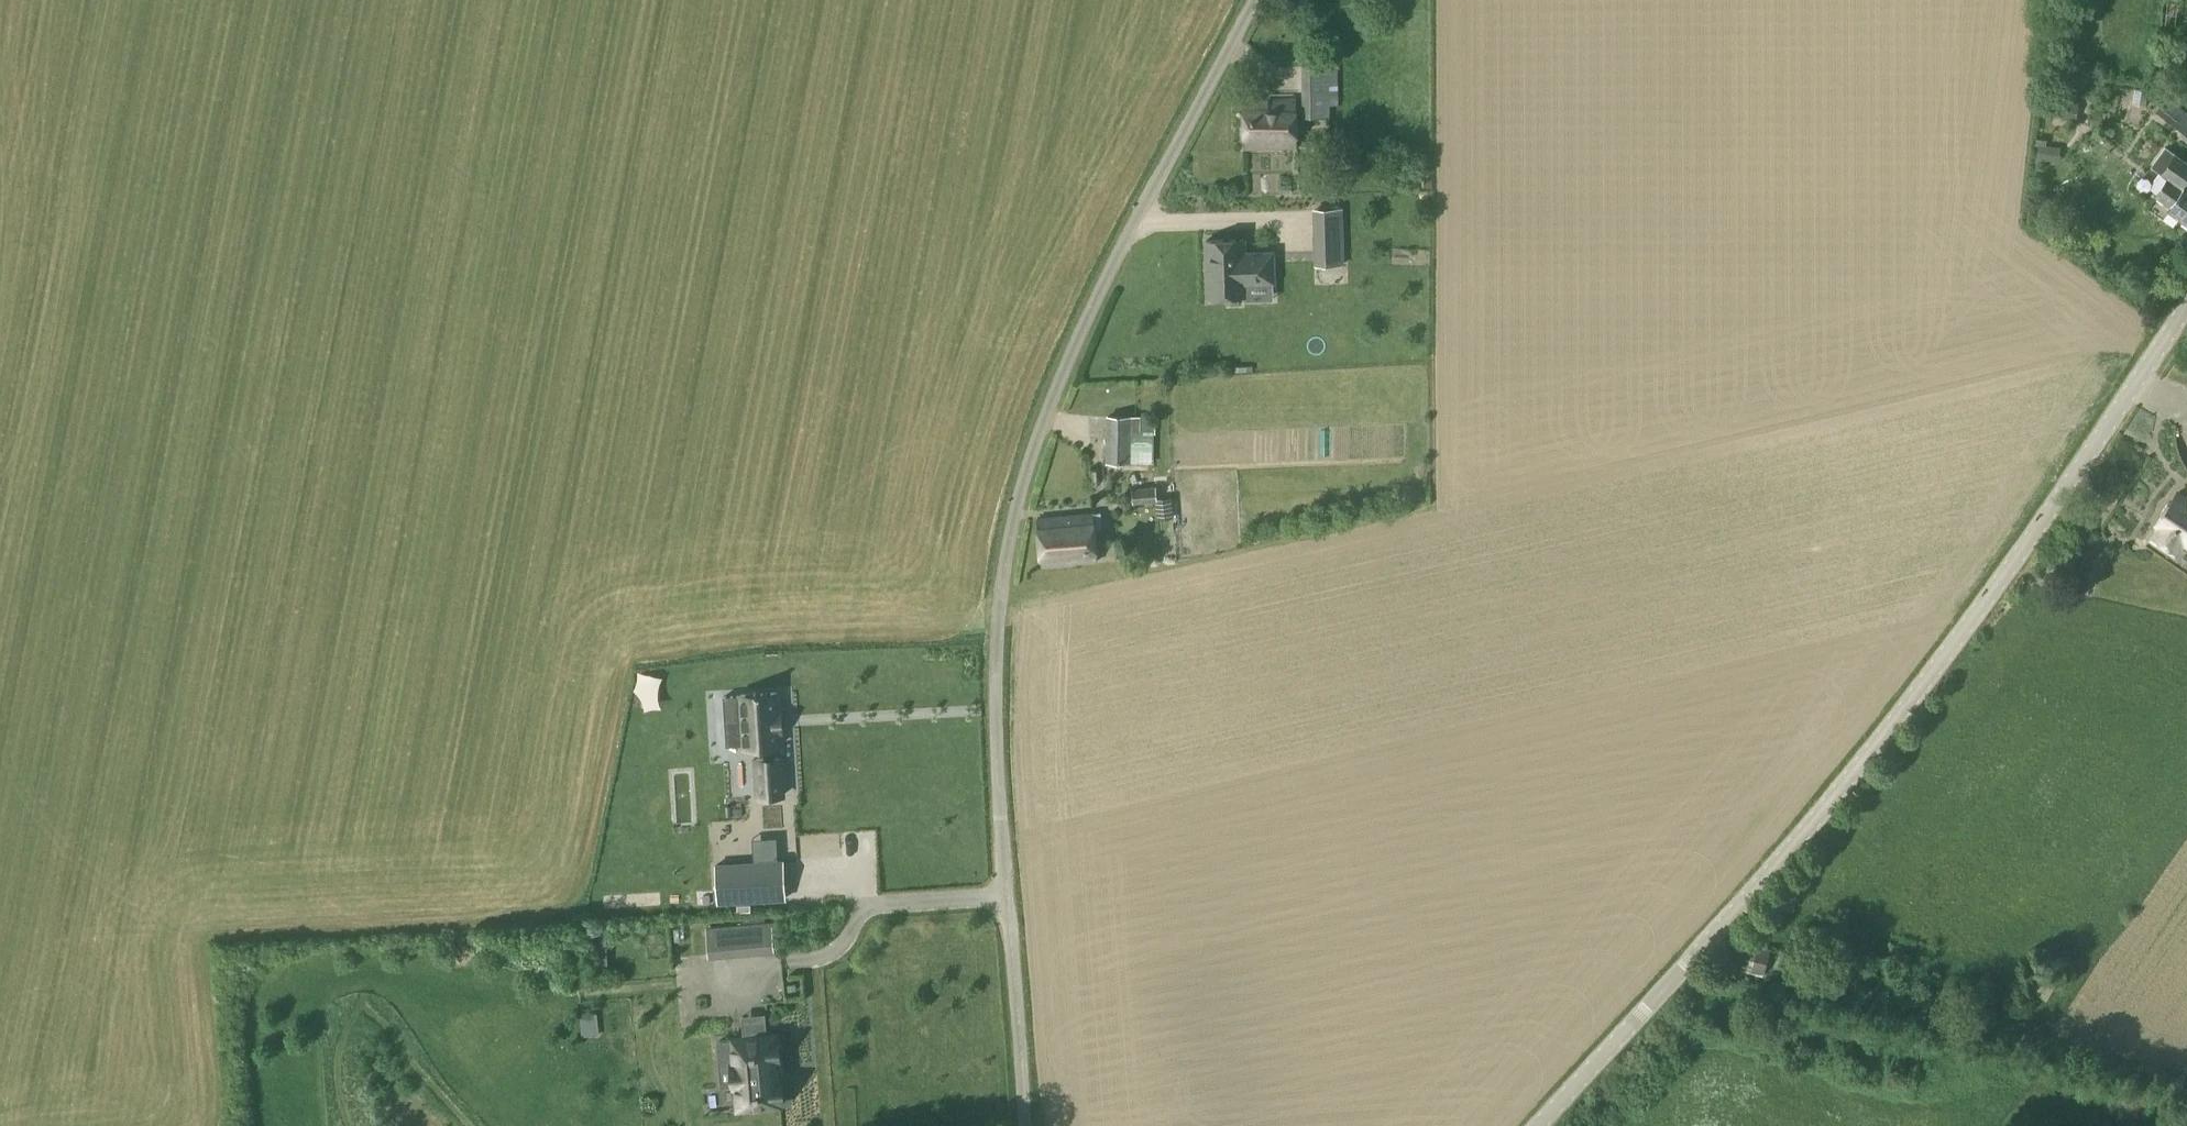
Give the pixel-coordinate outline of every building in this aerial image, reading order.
[(1301,69),(1303,116),(1323,116),(1322,68),(1301,69)] [(2155,107),(2175,123),(2185,110),(2165,94),(2155,107)] [(1243,99),(1244,148),(1297,147),(1296,98),(1243,99)] [(2063,102),(2060,120),(2073,122),(2076,104),(2063,102)] [(2170,204),(2167,208),(2186,223),(2186,183),(2186,182),(2186,161),(2177,154),(2162,173),(2167,177),(2155,193),(2170,204)] [(1343,263),(1342,236),(1316,237),(1317,264),(1343,263)] [(1273,282),(1272,253),(1252,253),(1252,255),(1243,255),(1243,239),(1206,240),(1207,297),(1245,296),(1244,282),(1273,282)] [(1106,463),(1130,464),(1131,417),(1107,416),(1106,463)] [(1134,492),(1135,504),(1156,502),(1155,490),(1134,492)] [(2170,549),(2177,537),(2186,543),(2186,501),(2175,493),(2170,501),(2166,503),(2160,511),(2160,516),(2155,522),(2159,525),(2151,536),(2170,549)] [(1037,519),(1042,567),(1096,562),(1091,513),(1037,519)] [(741,721),(725,722),(726,745),(742,744),(743,746),(763,745),(764,758),(756,759),(758,796),(783,794),(780,757),(775,757),(774,744),(779,744),(776,692),(739,695),(741,721)] [(752,861),(715,863),(718,904),(784,900),(782,859),(777,860),(752,861)] [(773,950),(771,922),(741,925),(743,952),(773,950)] [(1739,961),(1766,967),(1771,946),(1744,939),(1739,961)] [(739,967),(739,955),(722,955),(722,967),(739,967)] [(779,1061),(777,1038),(774,1038),(774,1035),(766,1036),(765,1021),(742,1023),(744,1037),(732,1039),(732,1040),(718,1041),(720,1065),(729,1064),(730,1066),(732,1065),(732,1066),(734,1066),(734,1065),(741,1064),(743,1082),(735,1083),(735,1082),(733,1082),(734,1085),(734,1087),(736,1086),(738,1109),(780,1105),(780,1102),(783,1102),(781,1078),(778,1079),(776,1062),(779,1061)] [(834,1089),(841,1085),(830,1063),(823,1067),(834,1089)]
